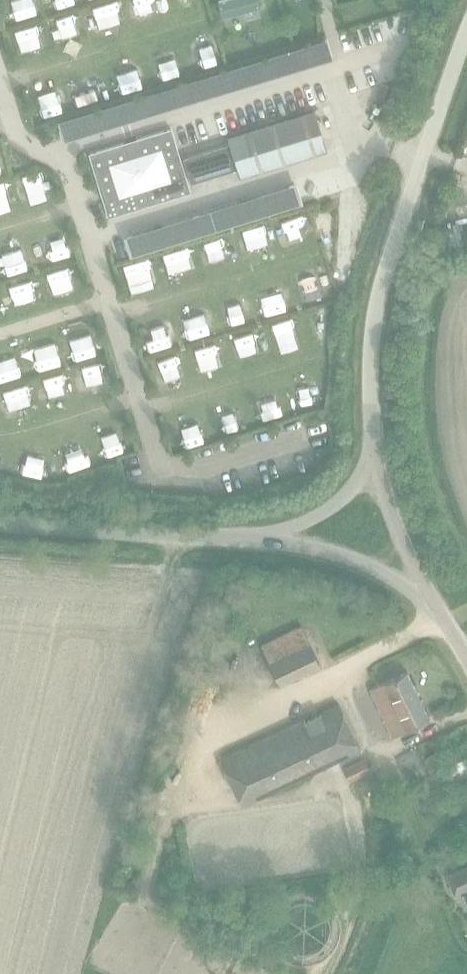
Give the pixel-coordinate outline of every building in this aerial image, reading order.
[(260,7),(258,0),(217,0),(221,17),(260,7)] [(226,135),(229,142),(182,154),(190,182),(236,167),(238,174),(325,147),(313,107),(226,135)] [(102,148),(89,153),(101,193),(110,190),(112,197),(103,199),(108,215),(122,211),(189,190),(189,188),(170,128),(135,138),(136,142),(125,146),(124,142),(123,142),(102,148)] [(265,645),(272,661),(269,662),(280,684),(320,664),(302,627),(265,645)] [(406,670),(369,688),(392,735),(429,717),(406,670)] [(338,702),(221,759),(243,804),(360,748),(338,702)] [(443,764),(437,752),(422,760),(428,771),(443,764)] [(345,771),(350,782),(371,772),(366,761),(345,771)] [(466,890),(466,865),(446,873),(454,892),(466,887),(466,890)]
